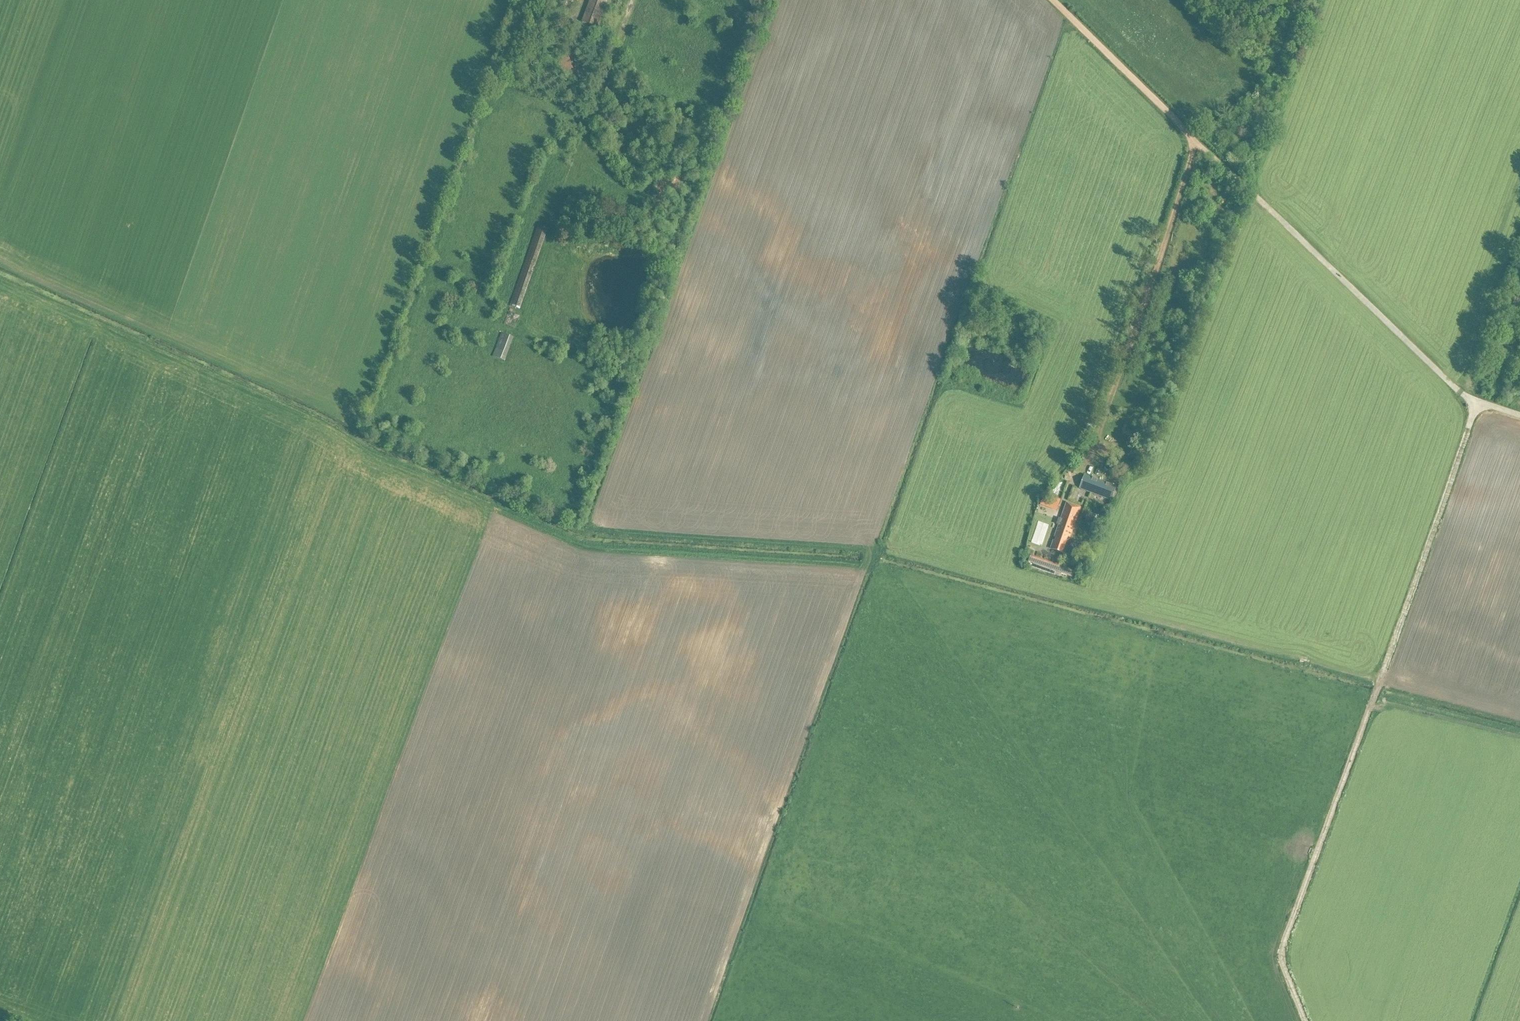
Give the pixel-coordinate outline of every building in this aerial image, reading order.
[(582,23),(598,29),(608,0),(590,0),(582,23)] [(504,362),(514,338),(501,334),(492,357),(504,362)] [(1143,462),(1147,450),(1135,446),(1131,458),(1143,462)] [(1115,487),(1085,476),(1080,490),(1110,502),(1115,487)] [(1046,495),(1044,507),(1063,510),(1064,497),(1046,495)] [(1066,504),(1054,538),(1056,538),(1054,542),(1053,541),(1050,550),(1060,553),(1066,537),(1067,538),(1069,533),(1072,533),(1081,509),(1066,504)] [(1027,563),(1072,577),(1075,570),(1030,555),(1027,563)]
